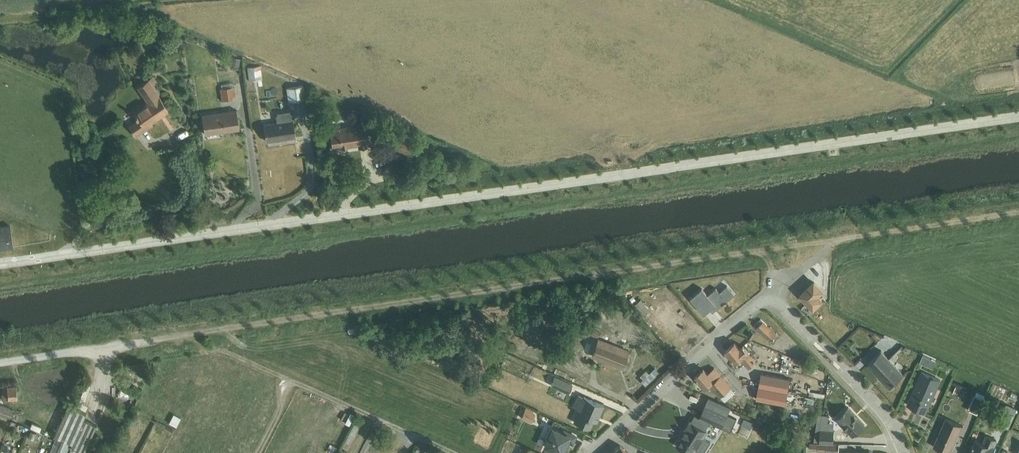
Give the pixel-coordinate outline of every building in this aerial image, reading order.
[(172,36),(165,37),(167,51),(174,50),(172,36)] [(260,65),(247,67),(249,80),(262,77),(260,65)] [(138,118),(128,125),(136,136),(153,124),(152,122),(169,110),(158,94),(161,93),(155,84),(158,82),(153,75),(137,86),(147,102),(133,111),(138,118)] [(234,87),(221,87),(221,99),(234,99),(234,87)] [(286,90),(288,107),(307,105),(305,88),(286,90)] [(237,109),(202,114),(205,133),(239,128),(237,109)] [(276,121),(264,123),(267,140),(295,136),(291,110),(275,112),(276,121)] [(365,123),(329,128),(332,148),(358,144),(359,147),(368,146),(365,123)] [(81,127),(73,129),(74,136),(83,133),(81,127)] [(397,135),(392,146),(412,155),(417,143),(397,135)] [(101,182),(99,185),(105,189),(111,179),(104,174),(99,181),(101,182)] [(13,244),(10,222),(0,224),(0,246),(13,244)] [(814,280),(801,293),(814,307),(823,297),(820,294),(823,290),(814,280)] [(702,287),(691,297),(705,314),(713,306),(716,309),(735,293),(728,284),(720,291),(716,287),(708,294),(702,287)] [(641,298),(634,303),(643,314),(650,309),(641,298)] [(761,318),(754,325),(771,340),(778,333),(777,332),(776,333),(761,318)] [(592,327),(589,333),(598,336),(600,330),(592,327)] [(571,329),(569,335),(580,339),(582,333),(571,329)] [(588,335),(582,351),(622,366),(628,350),(616,345),(617,343),(611,340),(609,344),(598,340),(598,339),(588,335)] [(735,341),(725,349),(735,362),(741,357),(749,367),(756,360),(743,345),(740,347),(735,341)] [(882,350),(868,363),(890,386),(904,373),(882,350)] [(923,354),(920,361),(933,368),(936,360),(923,354)] [(131,364),(126,365),(127,371),(142,369),(139,363),(131,364)] [(952,364),(948,373),(955,376),(959,367),(952,364)] [(704,368),(695,376),(706,388),(709,384),(720,396),(720,395),(725,400),(735,392),(731,386),(714,367),(708,372),(704,368)] [(922,371),(907,404),(926,412),(941,379),(939,378),(941,375),(924,367),(923,371),(922,371)] [(762,372),(759,385),(772,388),(788,391),(791,378),(762,372)] [(555,375),(551,384),(568,392),(572,383),(555,375)] [(16,384),(2,385),(2,398),(12,398),(12,401),(17,400),(16,384)] [(758,386),(756,398),(786,403),(788,391),(758,386)] [(294,396),(298,398),(302,390),(298,388),(294,396)] [(974,394),(968,409),(977,413),(986,395),(977,391),(975,395),(974,394)] [(573,403),(572,405),(577,407),(576,409),(575,411),(576,412),(572,420),(589,427),(593,419),(596,420),(603,404),(583,395),(582,396),(577,394),(573,403)] [(706,403),(728,413),(731,406),(709,396),(706,403)] [(0,403),(0,413),(9,417),(13,408),(0,402),(0,403)] [(706,403),(700,416),(695,414),(691,420),(690,419),(685,427),(687,428),(677,444),(691,452),(693,452),(694,452),(703,452),(711,440),(704,436),(707,429),(705,428),(709,421),(713,423),(722,427),(728,413),(706,403)] [(1004,405),(997,423),(1009,428),(1018,408),(1007,403),(1005,405),(1004,405)] [(96,424),(83,418),(85,412),(68,404),(54,435),(56,435),(49,452),(83,452),(96,424)] [(526,406),(521,416),(531,421),(535,412),(532,411),(533,409),(526,406)] [(848,406),(836,418),(853,436),(865,424),(848,406)] [(174,413),(169,422),(176,425),(181,416),(174,413)] [(823,413),(821,429),(820,442),(834,442),(835,430),(833,430),(833,421),(828,421),(829,414),(828,414),(826,414),(823,413)] [(946,417),(934,446),(950,452),(959,432),(960,433),(964,425),(946,417)] [(354,421),(341,446),(347,448),(360,424),(354,421)] [(546,436),(543,443),(561,451),(563,446),(566,447),(569,441),(572,442),(576,435),(562,429),(562,430),(551,425),(550,427),(546,436)] [(969,452),(991,452),(998,439),(986,434),(982,442),(975,438),(969,452)] [(810,442),(810,449),(818,449),(818,450),(839,451),(839,443),(834,442),(810,442)] [(619,443),(610,451),(612,452),(628,452),(619,443)]
